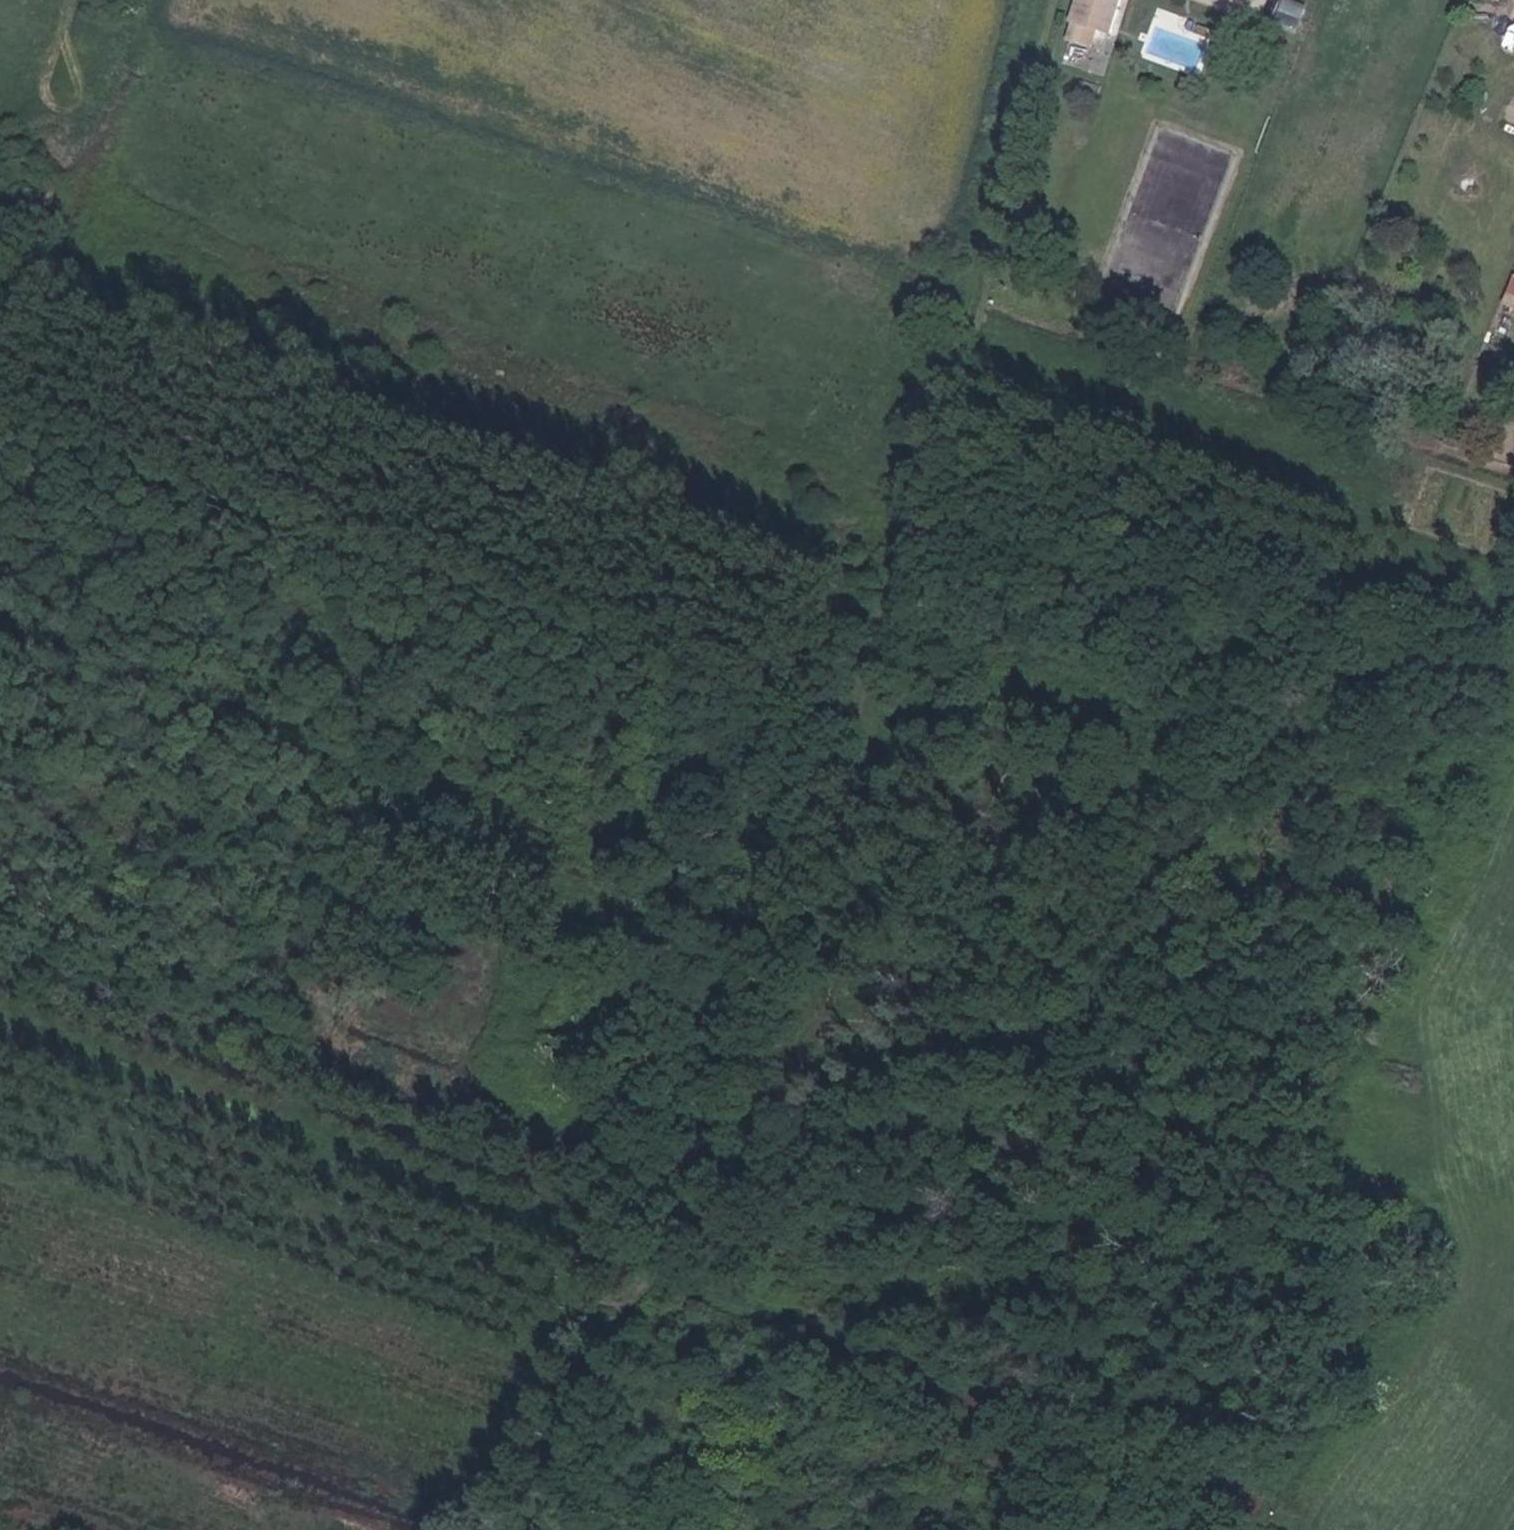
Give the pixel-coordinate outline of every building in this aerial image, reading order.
[(1081,90),(1090,93),(1114,0),(1075,0),(1054,83),(1081,90)] [(1216,25),(1225,0),(1192,0),(1187,15),(1216,25)] [(1168,26),(1182,31),(1187,15),(1173,9),(1168,26)] [(1187,15),(1182,31),(1209,42),(1216,25),(1187,15)]
